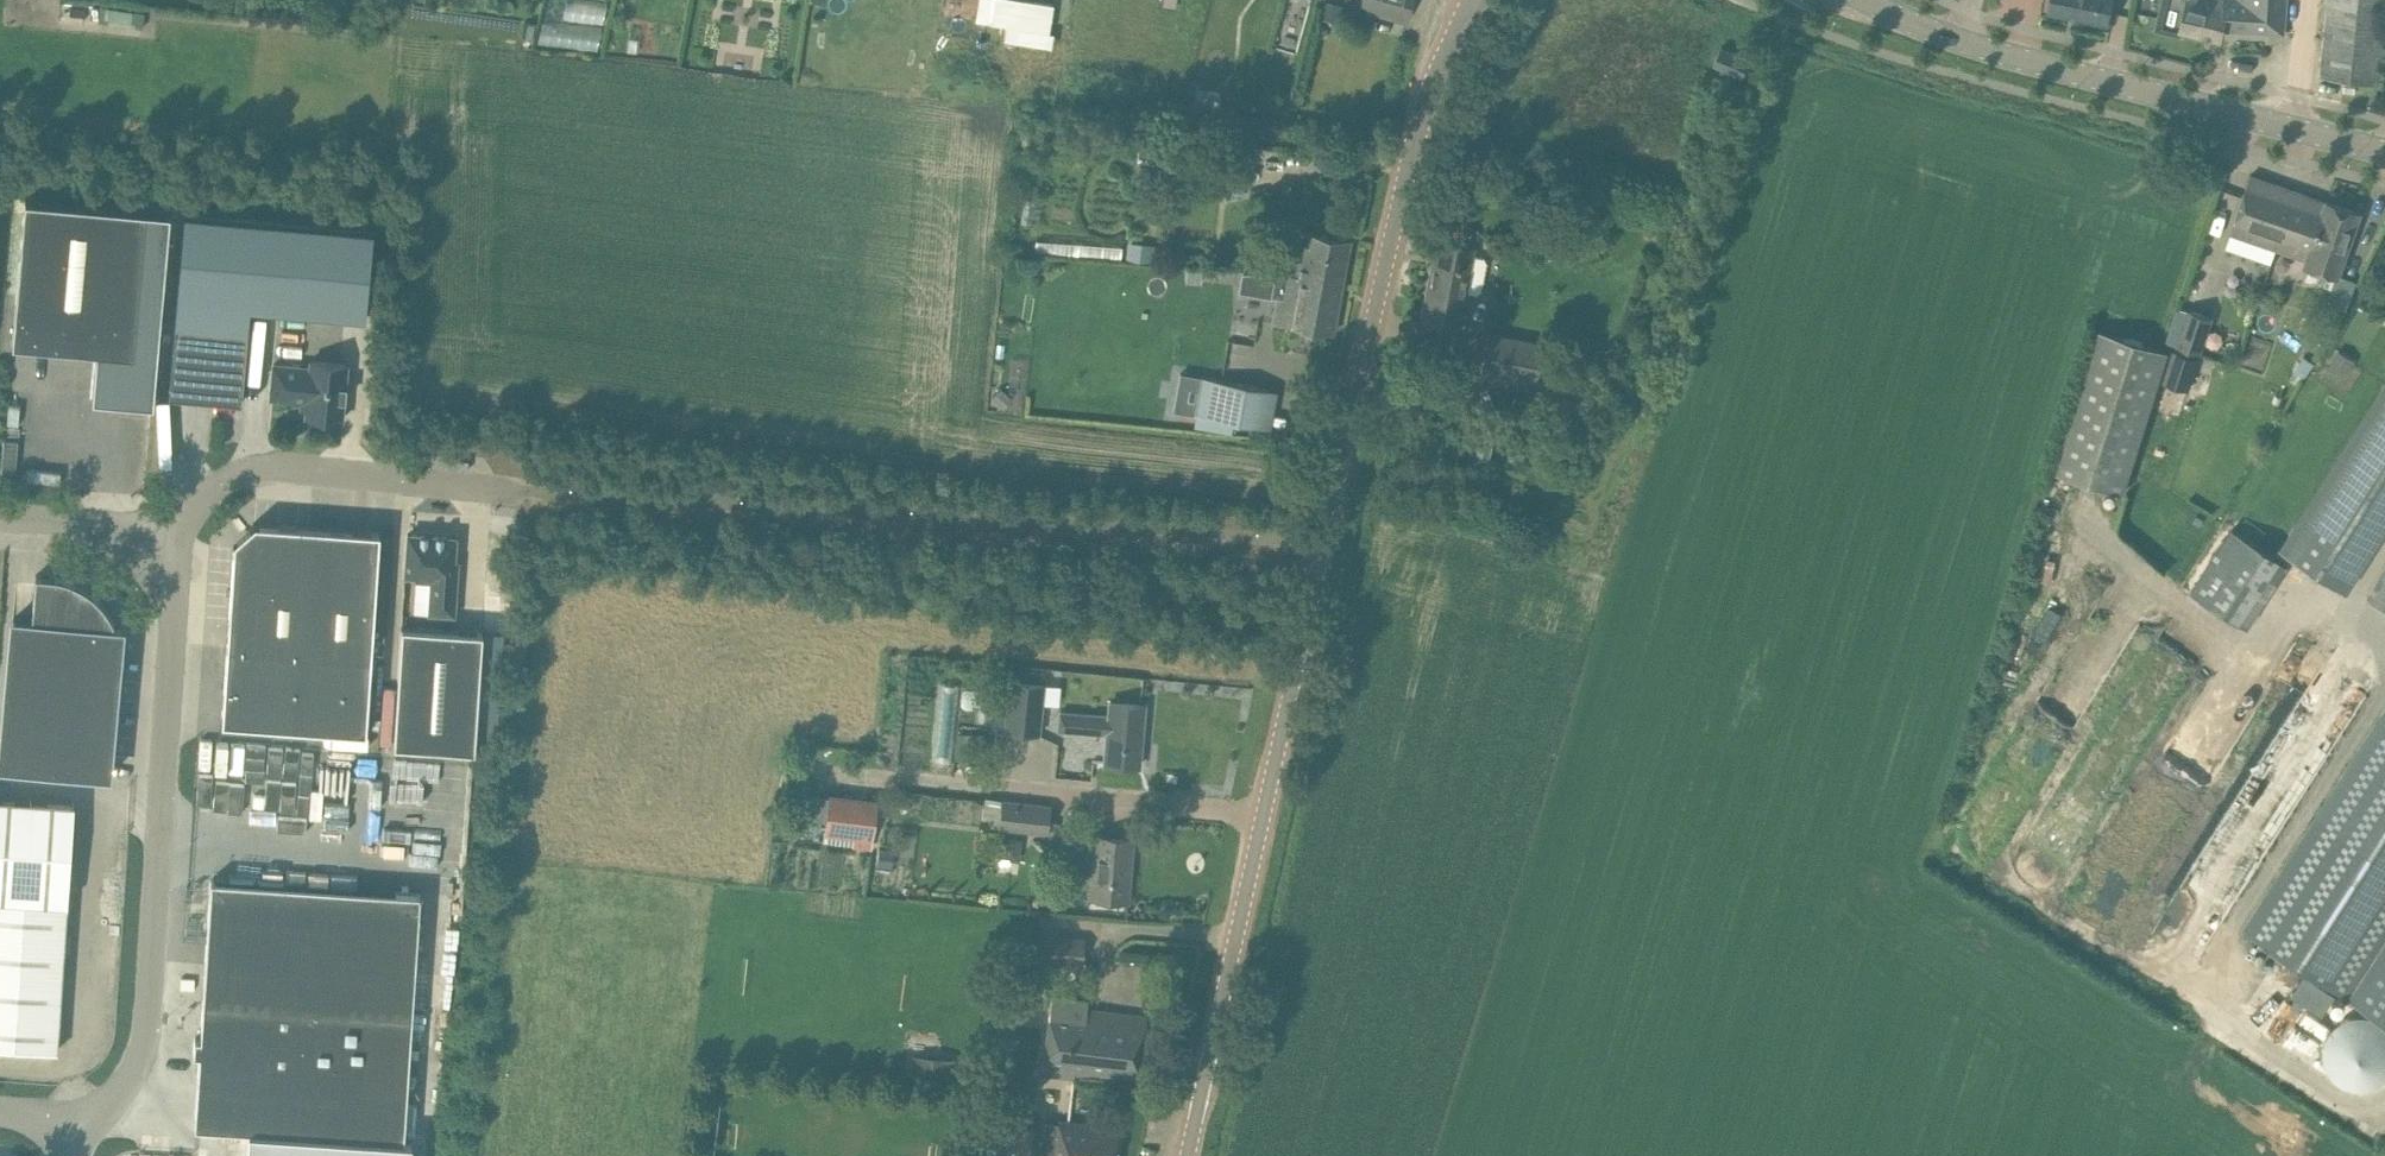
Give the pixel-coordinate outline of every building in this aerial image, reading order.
[(992,23),(1005,25),(1003,39),(1046,46),(1053,3),(1033,0),(995,0),(992,23)] [(1317,16),(1341,21),(1345,4),(1327,0),(1321,0),(1317,16)] [(1359,8),(1405,20),(1411,0),(1361,0),(1359,8)] [(2113,0),(2050,0),(2048,10),(2108,22),(2113,0)] [(2156,26),(2179,32),(2180,28),(2220,38),(2224,22),(2257,25),(2256,31),(2284,33),(2287,0),(2162,0),(2156,26)] [(2321,75),(2378,83),(2384,18),(2384,0),(2329,0),(2321,75)] [(56,2),(55,22),(102,24),(103,4),(56,2)] [(1751,58),(1721,45),(1714,62),(1743,75),(1751,58)] [(1219,112),(1223,90),(1199,87),(1195,108),(1219,112)] [(2337,275),(2351,234),(2359,211),(2327,201),(2327,202),(2249,175),(2231,229),(2308,258),(2306,264),(2337,275)] [(25,201),(12,344),(96,351),(92,399),(153,404),(170,214),(25,201)] [(185,214),(175,323),(248,329),(250,306),(366,317),(373,231),(185,214)] [(1305,230),(1296,277),(1341,285),(1350,238),(1305,230)] [(1474,246),(1435,239),(1420,321),(1458,328),(1466,289),(1476,291),(1479,289),(1484,261),(1482,258),(1472,256),(1474,246)] [(1129,245),(1127,259),(1152,262),(1154,248),(1129,245)] [(1272,321),(1309,328),(1332,332),(1341,285),(1296,277),(1281,274),(1272,321)] [(2346,309),(2355,281),(2336,275),(2327,303),(2346,309)] [(2213,316),(2177,305),(2165,341),(2201,352),(2213,316)] [(241,402),(248,329),(175,323),(169,395),(241,402)] [(2125,492),(2170,351),(2100,329),(2056,470),(2125,492)] [(1480,371),(1535,382),(1542,343),(1488,332),(1480,371)] [(2173,348),(2163,380),(2190,389),(2200,357),(2173,348)] [(2338,349),(2327,366),(2341,375),(2352,358),(2338,349)] [(342,419),(347,363),(311,359),(310,367),(274,363),(271,397),(307,400),(306,416),(342,419)] [(1260,386),(1203,376),(1197,414),(1254,424),(1260,386)] [(2384,529),(2384,386),(2280,547),(2346,590),(2384,529)] [(364,433),(363,442),(373,442),(374,434),(364,433)] [(366,731),(379,531),(259,522),(258,527),(255,526),(237,542),(236,545),(233,545),(221,721),(366,731)] [(2192,590),(2249,626),(2288,565),(2232,528),(2192,590)] [(454,614),(457,569),(458,561),(454,561),(456,536),(408,532),(405,574),(416,575),(416,579),(431,580),(430,594),(441,594),(440,613),(454,614)] [(2367,597),(2384,608),(2384,569),(2367,597)] [(114,623),(111,617),(108,612),(104,606),(100,601),(95,596),(90,592),(85,588),(79,585),(73,582),(67,579),(61,577),(54,576),(35,574),(31,621),(12,619),(0,752),(0,766),(108,775),(121,629),(113,628),(114,623)] [(474,750),(482,631),(401,626),(394,744),(474,750)] [(497,641),(497,655),(524,656),(525,642),(497,641)] [(1045,681),(1009,677),(1004,729),(1040,732),(1045,681)] [(931,757),(952,760),(963,684),(942,681),(931,757)] [(1104,762),(1114,763),(1137,765),(1143,704),(1109,701),(1108,714),(1062,710),(1061,728),(1107,732),(1104,762)] [(2243,928),(2356,1000),(2384,1018),(2384,708),(2304,834),(2243,928)] [(271,738),(202,738),(201,753),(271,753),(271,738)] [(872,848),(879,799),(830,792),(825,833),(826,833),(825,842),(872,848)] [(56,1050),(66,902),(73,801),(0,796),(0,1046),(56,1050)] [(1047,832),(1051,804),(986,797),(982,825),(1047,832)] [(2203,959),(2277,819),(2259,810),(2254,820),(2238,812),(2229,829),(2213,820),(2154,933),(2203,959)] [(1132,838),(1108,836),(1085,834),(1081,878),(1092,879),(1090,896),(1126,899),(1132,838)] [(879,847),(877,864),(891,866),(893,848),(879,847)] [(195,1037),(194,1052),(199,1053),(194,1126),(218,1127),(248,1129),(403,1139),(420,893),(235,881),(212,879),(211,879),(201,1037),(195,1037)] [(1041,935),(1040,958),(1083,961),(1084,938),(1041,935)] [(1086,1001),(1063,997),(1052,996),(1042,1071),(1073,1074),(1074,1071),(1137,1076),(1145,1018),(1085,1010),(1086,1001)] [(952,1057),(912,1053),(910,1072),(950,1075),(952,1057)] [(1120,1127),(1058,1120),(1054,1155),(1116,1155),(1120,1127)] [(158,1147),(196,1148),(196,1129),(158,1128),(158,1147)] [(411,1140),(403,1139),(248,1129),(247,1155),(410,1155),(411,1140)]
